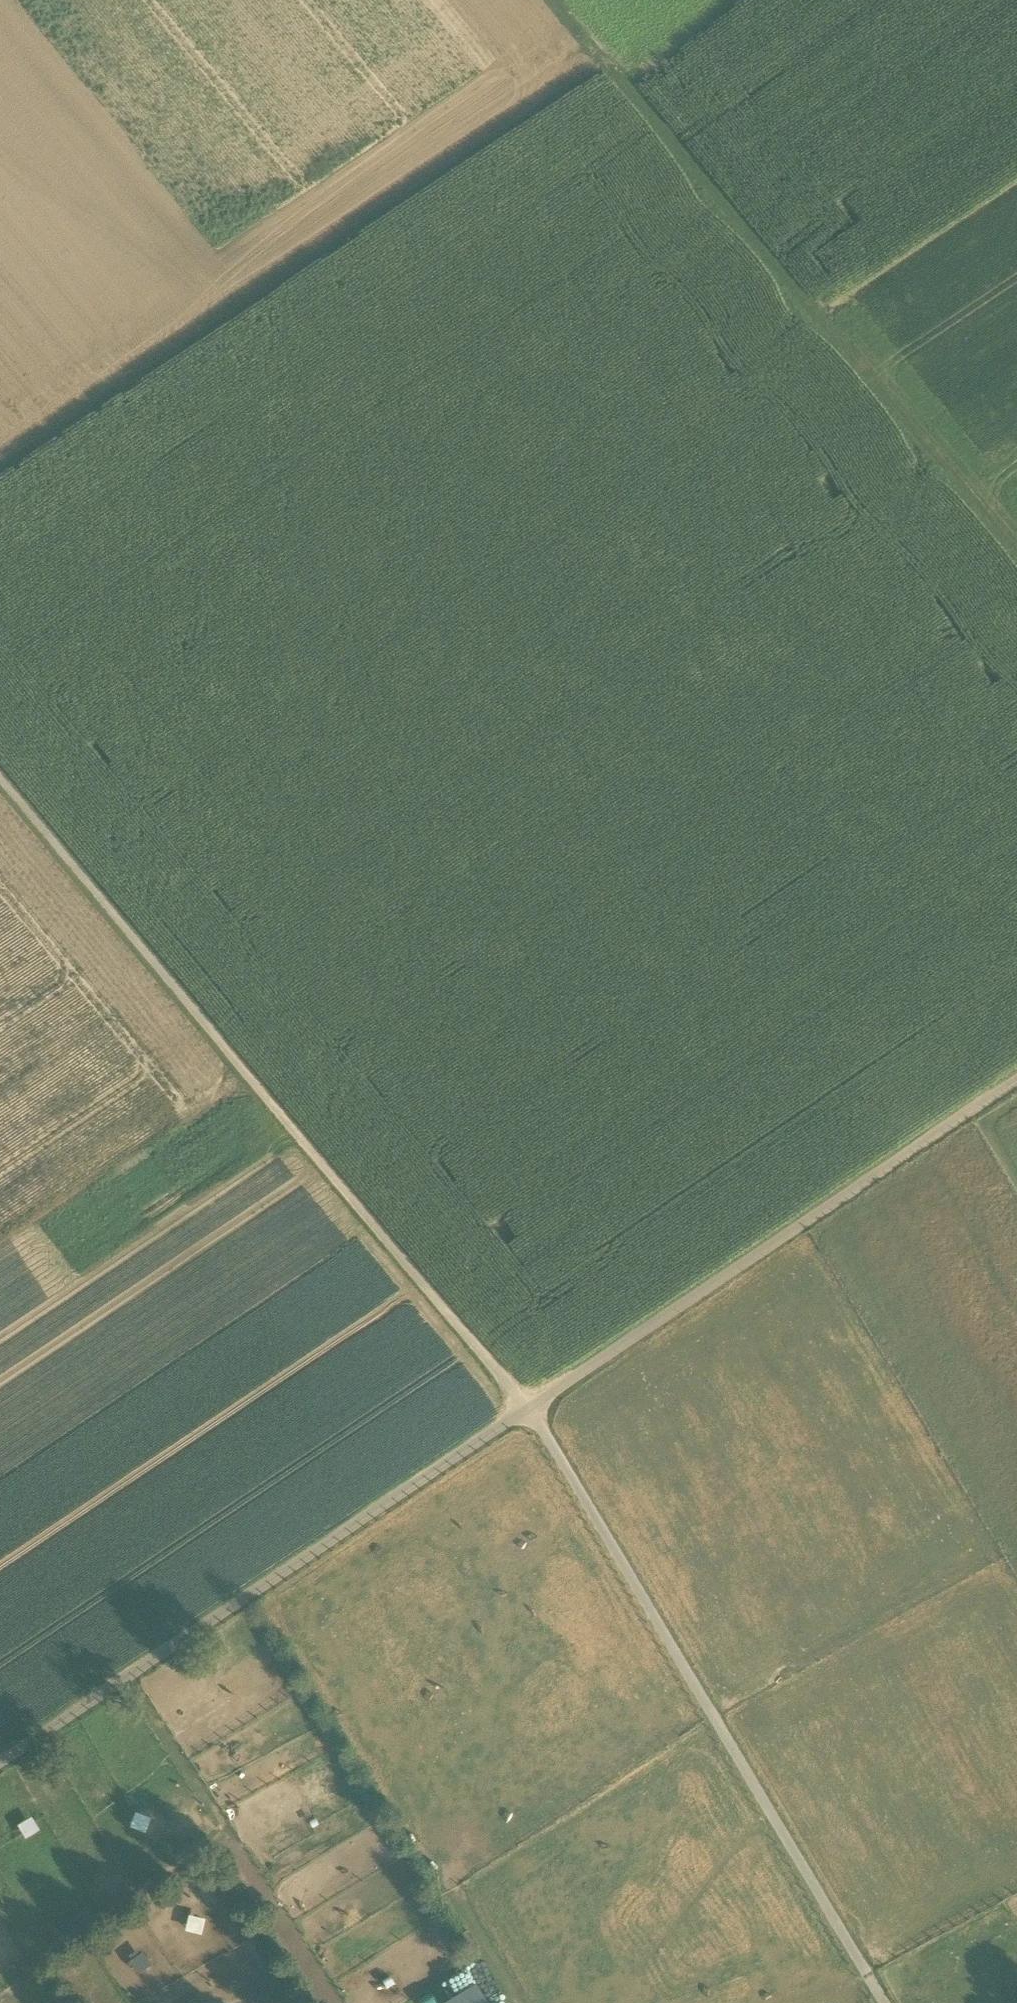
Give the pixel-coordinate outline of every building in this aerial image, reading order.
[(479,1987),(454,2002),(489,2002),(479,1987)]
